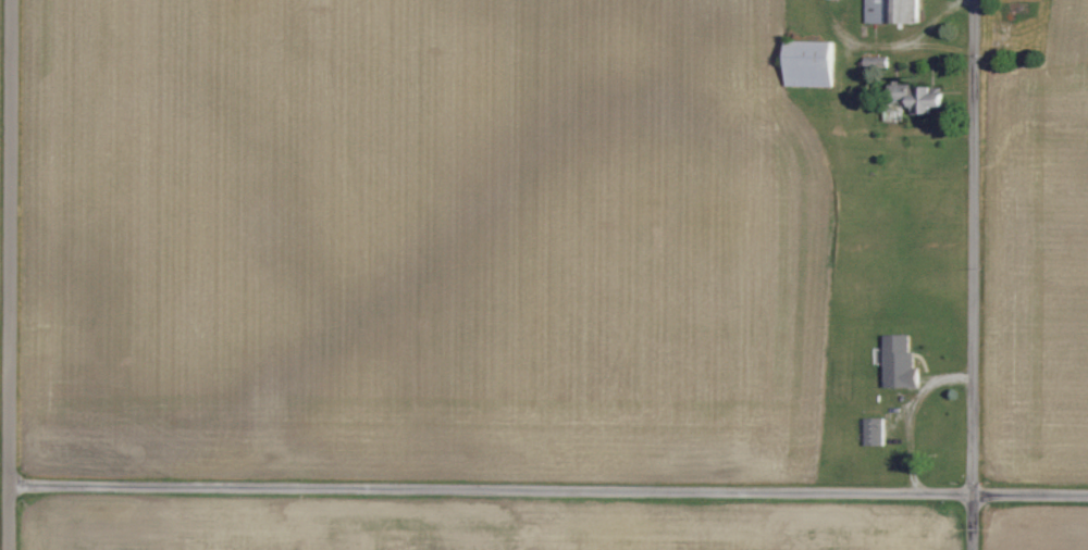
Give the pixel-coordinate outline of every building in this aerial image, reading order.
[(868,23),(923,22),(923,0),(868,0),(868,23)] [(835,87),(836,41),(789,40),(788,86),(835,87)] [(935,113),(934,107),(945,106),(944,96),(935,97),(935,86),(913,87),(914,114),(935,113)] [(887,386),(917,387),(918,336),(888,335),(887,386)] [(868,446),(887,446),(887,418),(868,419),(868,446)]
